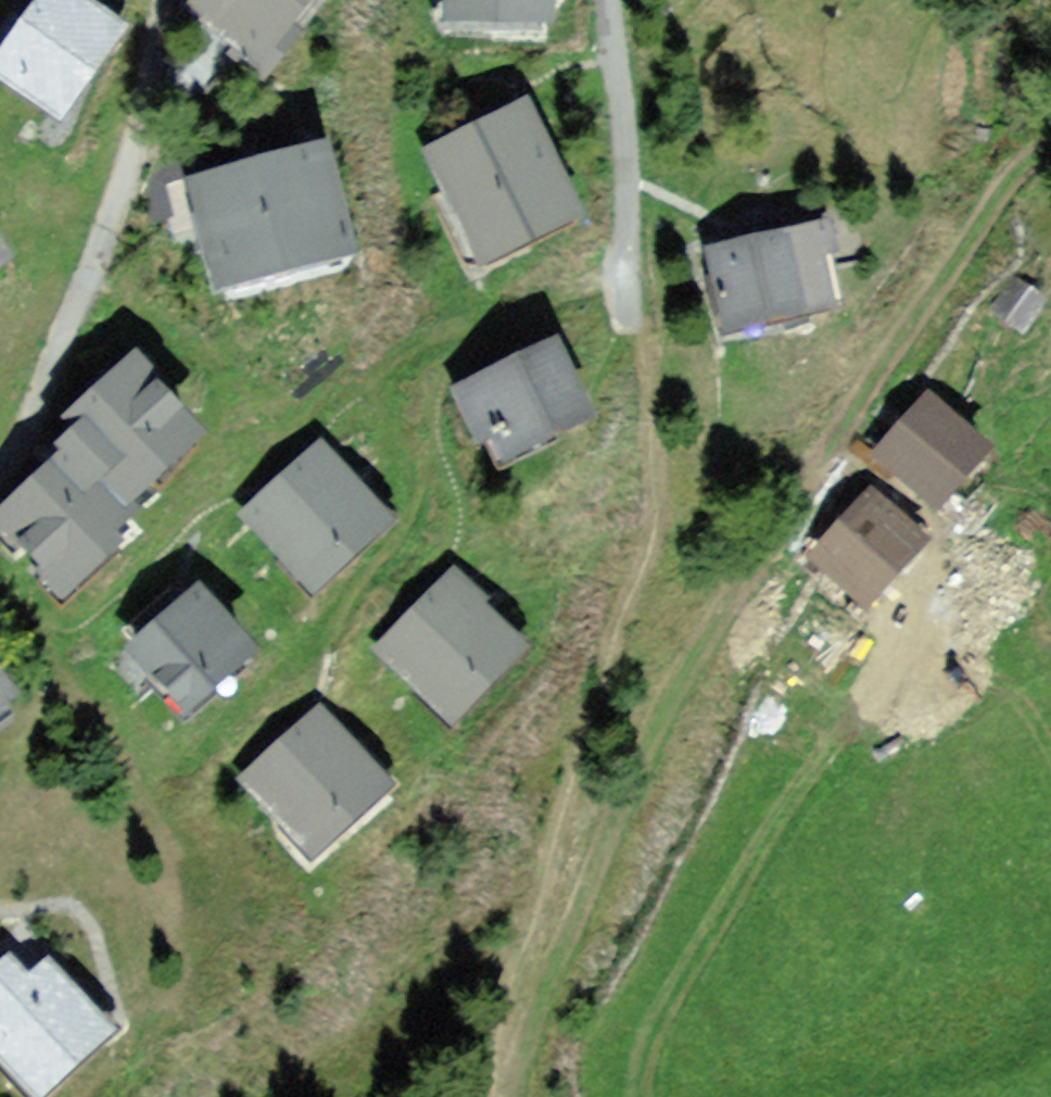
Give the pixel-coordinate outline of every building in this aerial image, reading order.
[(63,0),(44,0),(22,31),(11,23),(0,38),(0,64),(55,104),(90,55),(94,22),(63,0)] [(0,17),(0,38),(11,23),(22,31),(44,0),(13,0),(0,17)] [(223,0),(206,0),(201,6),(211,14),(223,0)] [(211,14),(244,40),(253,47),(275,20),(276,18),(291,0),(223,0),(211,14)] [(276,18),(287,27),(308,0),(291,0),(276,18)] [(454,10),(542,11),(542,0),(454,0),(454,10)] [(287,27),(276,18),(275,20),(285,28),(287,27)] [(275,20),(253,47),(244,40),(231,54),(263,80),(298,36),(287,27),(285,28),(275,20)] [(567,211),(520,113),(489,128),(484,118),(463,128),(467,138),(437,153),(481,252),(567,211)] [(153,166),(144,187),(151,218),(170,214),(176,236),(208,229),(216,265),(227,262),(234,292),(289,278),(287,267),(344,253),(320,157),(263,172),(260,160),(211,173),(207,154),(153,166)] [(823,230),(715,254),(730,319),(838,296),(823,230)] [(1040,298),(1015,280),(995,308),(1021,326),(1040,298)] [(580,413),(551,350),(476,385),(485,405),(469,412),(481,437),(496,430),(505,448),(580,413)] [(63,449),(70,456),(1,520),(59,584),(107,542),(104,537),(128,514),(122,508),(152,480),(146,473),(187,435),(183,430),(177,403),(167,404),(132,367),(74,420),(83,430),(63,449)] [(460,393),(469,412),(485,405),(476,385),(460,393)] [(985,450),(929,400),(879,456),(936,506),(985,450)] [(377,520),(318,454),(252,514),(310,579),(377,520)] [(911,533),(857,486),(839,506),(851,516),(814,556),(867,604),(885,585),(915,614),(955,572),(924,543),(935,532),(923,520),(911,533)] [(509,646),(448,585),(387,647),(449,709),(509,646)] [(246,652),(198,598),(137,651),(185,706),(246,652)] [(376,783),(316,720),(251,778),(310,842),(376,783)] [(34,1087),(100,1026),(47,968),(29,985),(10,964),(0,974),(0,1050),(34,1087)]
